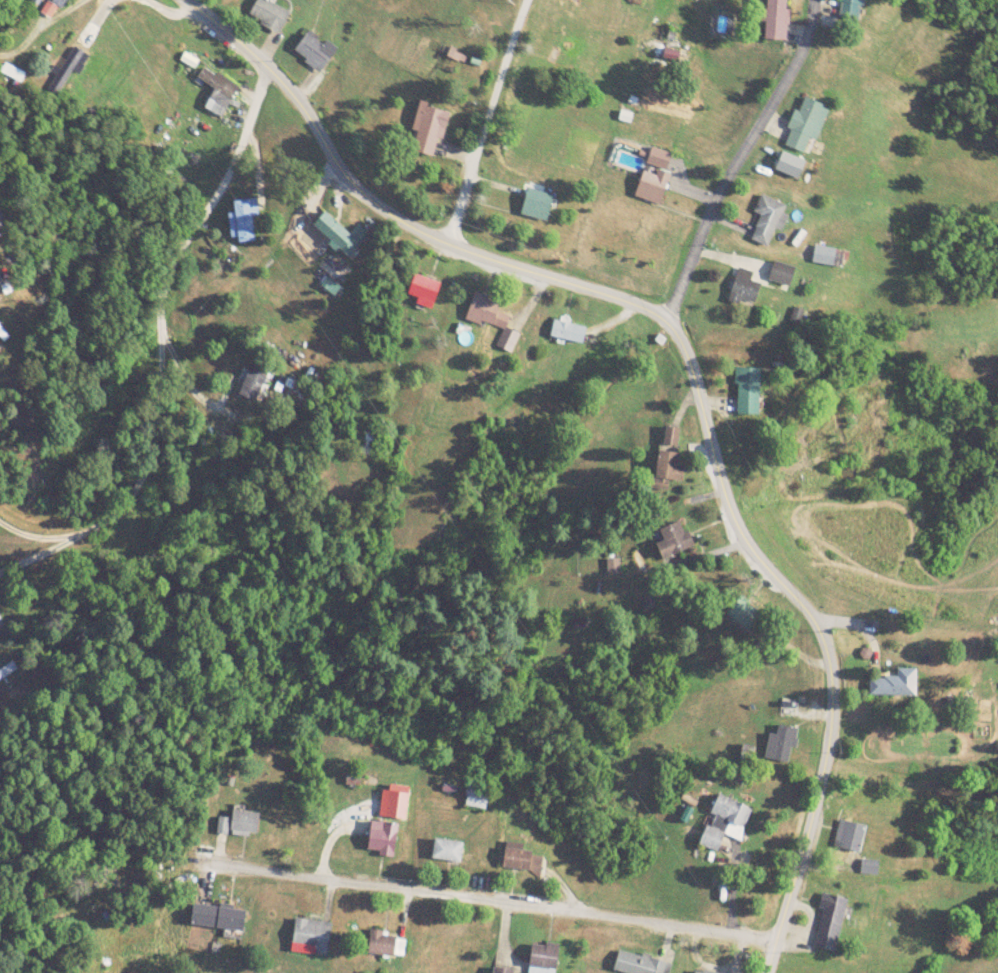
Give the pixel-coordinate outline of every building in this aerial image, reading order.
[(68,0),(47,0),(48,1),(47,2),(60,11),(68,0)] [(274,3),(276,0),(257,0),(248,17),(279,34),(290,13),(274,3)] [(787,41),(789,0),(766,0),(764,40),(787,41)] [(839,21),(861,23),(864,0),(841,0),(839,21)] [(334,57),(310,33),(294,49),(318,72),(334,57)] [(87,54),(70,46),(51,91),(60,95),(71,70),(79,73),(87,54)] [(453,74),(466,57),(453,47),(440,63),(453,74)] [(223,117),(238,84),(203,67),(197,79),(214,86),(204,108),(223,117)] [(817,139),(830,106),(804,95),(784,143),(805,152),(811,137),(817,139)] [(407,148),(438,156),(449,109),(419,101),(407,148)] [(635,195),(661,203),(671,173),(665,171),(671,152),(652,146),(646,165),(645,165),(635,195)] [(547,221),(555,194),(529,187),(521,213),(547,221)] [(751,239),(768,245),(775,227),(782,229),(788,214),(783,212),(786,203),(761,194),(754,211),(761,213),(751,239)] [(238,243),(257,240),(252,198),(233,200),(235,213),(229,213),(232,237),(237,236),(238,243)] [(313,222),(348,256),(369,233),(358,223),(349,233),(325,210),(313,222)] [(812,261),(843,267),(846,250),(816,244),(812,261)] [(796,266),(775,260),(770,280),(791,285),(796,266)] [(742,299),(755,303),(761,283),(750,279),(753,272),(739,267),(729,300),(740,303),(742,299)] [(441,282),(416,273),(408,293),(418,297),(416,301),(432,307),(441,282)] [(466,318),(503,328),(498,345),(507,347),(513,329),(508,327),(511,315),(499,311),(502,300),(474,292),(466,318)] [(551,336),(585,341),(587,324),(554,319),(551,336)] [(238,392),(257,401),(271,369),(252,361),(238,392)] [(736,414),(759,414),(760,368),(737,368),(736,414)] [(683,464),(680,464),(680,450),(658,450),(658,480),(683,480),(683,464)] [(666,559),(695,546),(683,519),(654,532),(666,559)] [(608,559),(608,573),(619,573),(619,559),(608,559)] [(726,614),(750,632),(763,613),(739,595),(726,614)] [(17,670),(13,663),(0,671),(0,681),(17,670)] [(916,668),(897,668),(897,677),(870,677),(870,695),(916,695),(916,668)] [(777,733),(769,732),(765,759),(792,762),(797,727),(779,725),(777,733)] [(487,786),(466,787),(467,808),(488,807),(487,786)] [(711,813),(715,815),(711,826),(706,824),(699,843),(719,850),(725,834),(740,839),(751,806),(718,794),(711,813)] [(256,837),(260,813),(233,809),(230,834),(256,837)] [(394,857),(399,823),(373,819),(367,853),(394,857)] [(834,849),(861,853),(865,824),(839,820),(834,849)] [(432,859),(460,864),(464,842),(436,838),(432,859)] [(534,845),(505,850),(509,876),(538,871),(534,845)] [(836,951),(848,898),(824,893),(812,946),(836,951)] [(224,928),(223,937),(243,939),(245,908),(193,904),(191,925),(224,928)] [(331,922),(295,919),(292,952),(329,955),(331,922)] [(404,934),(370,934),(370,956),(404,956),(404,934)] [(560,944),(533,941),(529,972),(556,972),(560,944)] [(618,972),(669,972),(672,962),(619,949),(614,972),(618,972)]
